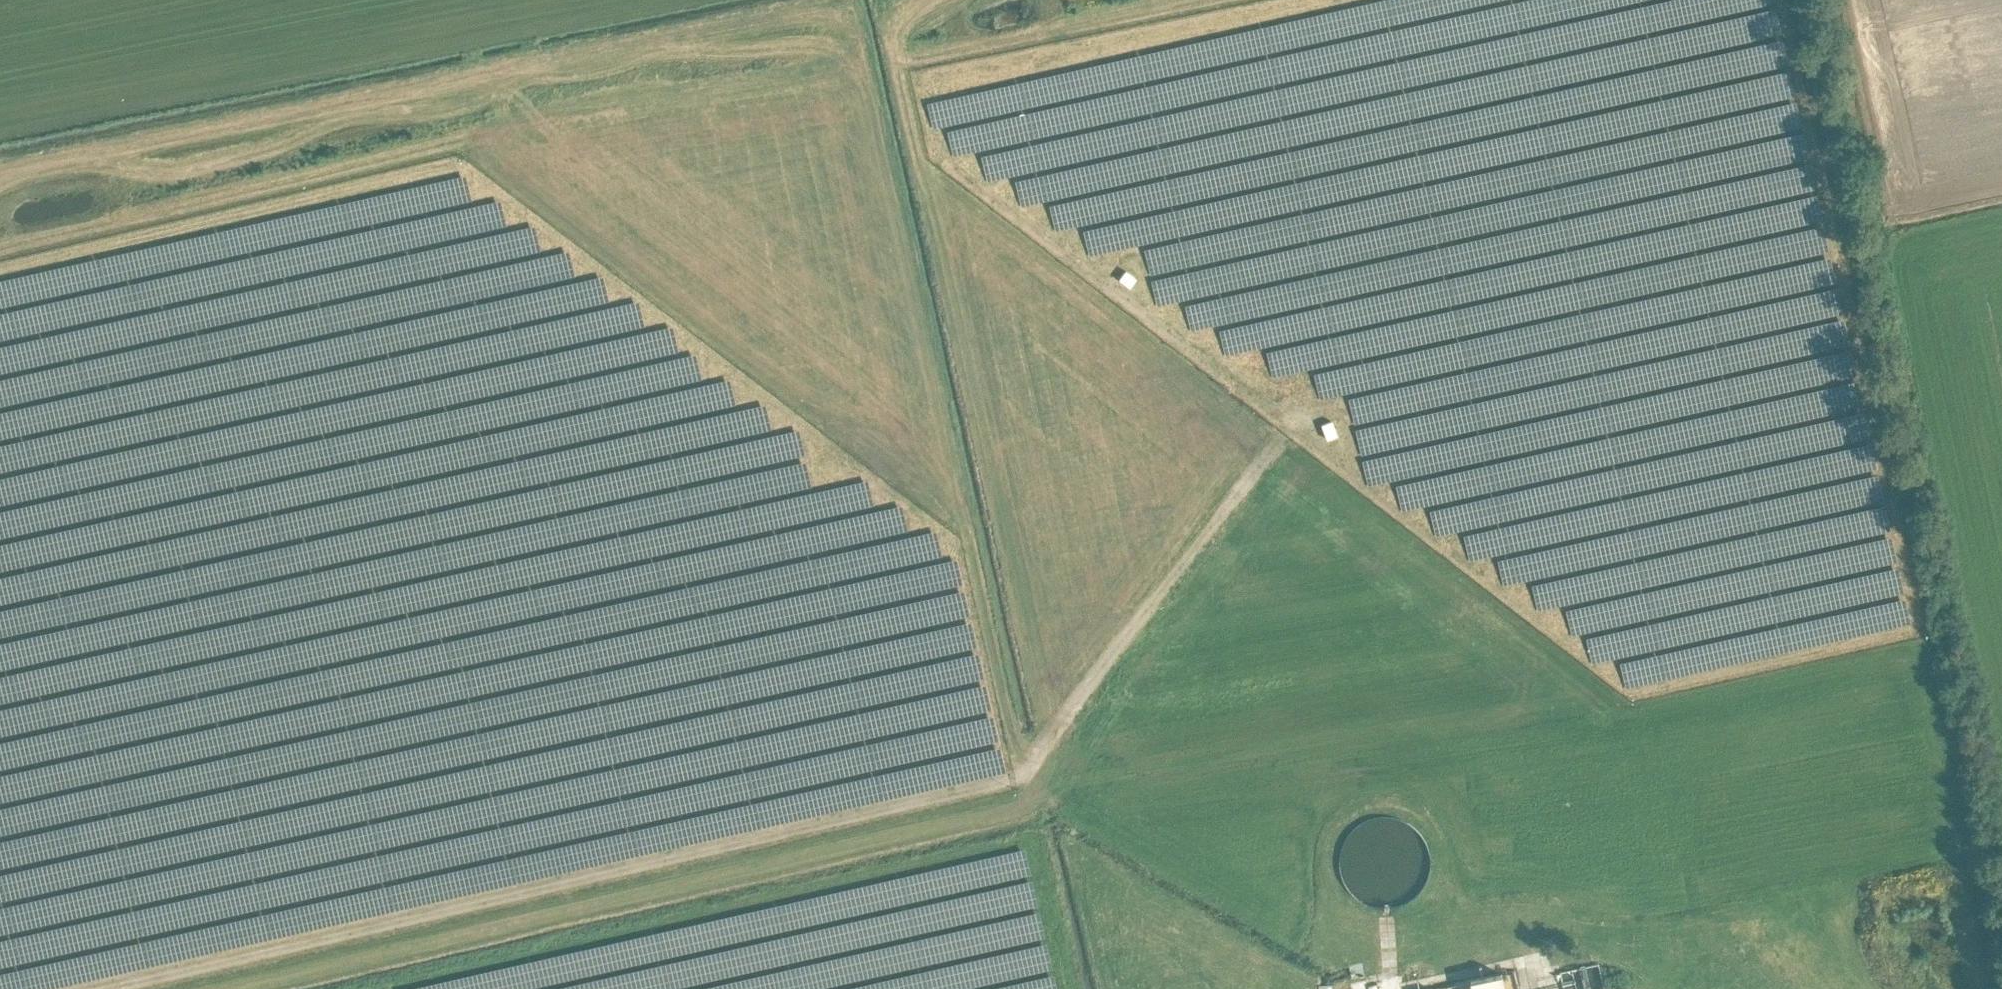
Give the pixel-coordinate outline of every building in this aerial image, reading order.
[(1126,270),(1120,278),(1130,285),(1136,277),(1126,270)] [(1332,420),(1322,424),(1328,438),(1337,434),(1332,420)] [(1417,873),(1426,876),(1440,835),(1374,812),(1368,829),(1356,826),(1336,885),(1405,908),(1417,873)] [(1502,973),(1470,980),(1472,988),(1505,988),(1502,973)]
